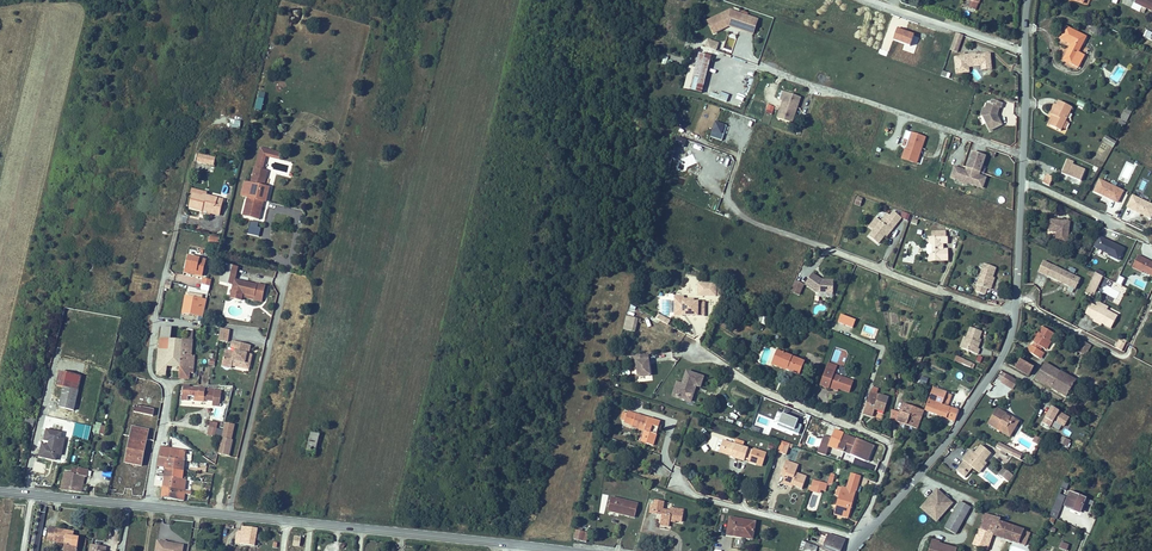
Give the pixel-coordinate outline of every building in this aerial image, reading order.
[(732,26),(737,12),(714,4),(691,15),(697,27),(712,20),(732,26)] [(741,14),(737,12),(732,26),(736,28),(741,14)] [(1066,27),(1059,40),(1069,46),(1062,60),(1074,66),(1079,53),(1087,37),(1066,27)] [(1150,40),(1151,33),(1145,31),(1143,38),(1150,40)] [(716,52),(719,44),(707,40),(705,48),(716,52)] [(696,50),(683,47),(674,84),(686,87),(696,50)] [(962,49),(947,51),(947,52),(941,53),(942,65),(955,64),(955,63),(955,58),(963,57),(963,59),(970,58),(971,65),(978,64),(976,49),(962,50),(962,49)] [(1085,56),(1079,53),(1074,66),(1079,68),(1085,56)] [(955,58),(955,63),(968,61),(968,65),(971,65),(970,58),(963,59),(963,57),(955,58)] [(784,92),(766,86),(763,93),(767,94),(760,113),(775,118),(778,111),(784,92)] [(261,112),(266,94),(259,93),(255,110),(261,112)] [(1041,112),(1037,122),(1046,126),(1057,102),(1044,96),(1042,100),(1038,110),(1041,112)] [(1034,108),(1038,110),(1042,100),(1039,98),(1034,108)] [(1106,109),(1111,112),(1116,101),(1111,99),(1106,109)] [(998,117),(1002,104),(991,100),(991,103),(984,106),(980,117),(982,118),(989,132),(1003,127),(998,117)] [(1076,107),(1083,109),(1085,103),(1078,101),(1076,107)] [(1126,106),(1119,120),(1126,123),(1133,109),(1126,106)] [(1038,110),(1033,120),(1037,122),(1041,112),(1038,110)] [(715,122),(709,137),(722,142),(727,127),(715,122)] [(900,161),(916,166),(926,138),(910,133),(900,161)] [(674,146),(684,149),(687,140),(677,137),(674,146)] [(1105,137),(1103,142),(1114,147),(1116,142),(1105,137)] [(282,152),(259,146),(250,180),(247,195),(243,214),(256,217),(260,198),(264,184),(265,179),(267,170),(264,170),(267,158),(281,160),(282,152)] [(972,152),(959,147),(952,166),(941,162),(937,172),(947,176),(952,175),(956,179),(969,183),(972,173),(965,171),(972,152)] [(1055,152),(1049,165),(1068,174),(1072,163),(1062,158),(1061,159),(1060,158),(1061,155),(1055,152)] [(215,158),(198,154),(196,162),(214,166),(215,158)] [(1046,176),(1042,184),(1049,187),(1053,179),(1046,176)] [(247,195),(250,180),(244,179),(241,194),(247,195)] [(1093,193),(1118,205),(1124,192),(1099,180),(1093,193)] [(270,185),(264,184),(260,198),(264,199),(266,200),(270,185)] [(848,192),(842,190),(840,197),(846,199),(848,192)] [(206,195),(203,194),(193,192),(191,205),(204,208),(204,205),(216,208),(215,212),(220,214),(224,196),(207,192),(206,195)] [(1151,218),(1151,205),(1132,196),(1126,209),(1151,220),(1151,218)] [(856,197),(854,206),(860,207),(862,199),(856,197)] [(260,198),(256,217),(260,218),(264,199),(260,198)] [(1044,226),(1040,233),(1050,238),(1060,219),(1043,211),(1037,221),(1045,225),(1044,226)] [(855,231),(865,239),(871,231),(876,224),(878,226),(883,219),(875,213),(873,216),(870,219),(867,217),(860,225),(855,231)] [(860,225),(867,217),(862,213),(855,222),(860,225)] [(908,221),(910,215),(902,213),(900,219),(908,221)] [(916,251),(916,257),(934,257),(934,245),(929,245),(928,240),(934,240),(933,233),(915,234),(916,239),(913,241),(913,250),(916,251)] [(1119,261),(1125,249),(1099,237),(1093,250),(1119,261)] [(209,238),(207,246),(212,248),(213,245),(218,247),(219,240),(209,238)] [(189,256),(187,268),(198,271),(197,274),(205,276),(208,260),(189,256)] [(1066,273),(1028,256),(1024,267),(1061,283),(1066,273)] [(1131,269),(1151,278),(1151,263),(1137,256),(1131,269)] [(977,280),(979,273),(982,264),(970,260),(963,281),(977,286),(978,280),(977,280)] [(238,268),(223,265),(219,283),(234,287),(235,280),(238,268)] [(1071,287),(1078,291),(1087,271),(1080,268),(1071,287)] [(806,276),(807,275),(798,270),(791,281),(804,288),(811,288),(817,289),(818,277),(808,277),(806,276)] [(1094,274),(1085,295),(1093,299),(1102,277),(1094,274)] [(808,275),(807,275),(806,276),(808,277),(818,277),(817,289),(811,288),(811,293),(820,293),(821,276),(808,275)] [(1121,286),(1124,280),(1119,277),(1115,283),(1121,286)] [(790,282),(781,278),(777,288),(786,291),(790,282)] [(1147,278),(1139,296),(1146,299),(1146,297),(1151,299),(1151,281),(1147,278)] [(211,281),(203,279),(201,285),(210,287),(211,281)] [(683,279),(682,291),(700,292),(701,280),(683,279)] [(234,287),(233,292),(231,298),(242,301),(243,298),(245,293),(256,295),(258,285),(241,281),(240,285),(234,284),(234,287)] [(682,311),(688,311),(689,298),(678,298),(678,295),(668,294),(668,297),(659,297),(659,310),(667,311),(667,309),(682,309),(682,311)] [(201,299),(184,296),(183,300),(181,310),(176,309),(176,313),(182,314),(182,312),(198,315),(201,299)] [(1084,297),(1083,299),(1093,305),(1094,302),(1084,297)] [(1093,305),(1083,299),(1082,301),(1077,298),(1072,308),(1077,310),(1077,312),(1080,314),(1081,312),(1089,317),(1088,318),(1097,323),(1104,310),(1093,305)] [(668,323),(670,318),(658,313),(656,318),(668,323)] [(636,331),(638,317),(626,315),(624,329),(636,331)] [(1019,340),(1025,343),(1027,340),(1028,341),(1031,342),(1035,334),(1039,327),(1028,320),(1024,327),(1023,330),(1019,336),(1021,337),(1019,340)] [(953,334),(948,345),(963,351),(965,346),(963,345),(966,340),(964,339),(965,336),(968,328),(957,324),(953,334)] [(162,327),(161,342),(171,343),(172,328),(162,327)] [(187,339),(188,329),(172,328),(171,343),(171,352),(170,361),(169,368),(181,369),(182,358),(184,339),(187,339)] [(229,341),(230,328),(220,328),(219,341),(229,341)] [(194,330),(188,329),(187,339),(184,339),(182,358),(193,359),(194,342),(194,330)] [(1069,335),(1063,344),(1071,348),(1076,339),(1069,335)] [(1102,342),(1108,345),(1112,338),(1106,335),(1102,342)] [(1121,352),(1127,342),(1120,338),(1115,349),(1121,352)] [(249,352),(251,344),(232,339),(230,348),(226,347),(221,365),(248,372),(253,353),(249,352)] [(1085,355),(1092,345),(1083,340),(1077,350),(1085,355)] [(161,342),(160,351),(171,352),(171,343),(161,342)] [(632,348),(617,350),(617,356),(620,355),(621,362),(622,371),(634,370),(632,348)] [(768,349),(764,359),(773,363),(772,365),(784,370),(789,357),(768,349)] [(160,351),(160,360),(170,361),(171,352),(160,351)] [(1019,361),(1013,357),(1006,354),(1003,361),(1015,368),(1019,361)] [(1031,357),(1023,372),(1050,388),(1058,372),(1045,365),(1031,357)] [(182,358),(181,369),(189,370),(192,370),(193,359),(182,358)] [(170,361),(160,360),(158,376),(169,377),(169,368),(170,361)] [(812,367),(807,378),(814,381),(815,378),(824,382),(835,386),(839,375),(819,367),(818,370),(812,367)] [(684,382),(686,383),(689,373),(674,368),(670,381),(664,379),(660,392),(666,394),(667,392),(676,395),(681,381),(684,382)] [(189,370),(181,369),(180,379),(188,379),(189,370)] [(82,376),(61,371),(58,386),(66,387),(73,389),(80,390),(82,376)] [(1019,380),(1007,372),(1002,381),(1014,388),(1019,380)] [(922,376),(919,383),(926,385),(928,377),(922,376)] [(859,380),(850,408),(852,409),(854,403),(856,397),(862,380),(859,380)] [(854,403),(852,409),(857,411),(859,404),(870,409),(875,396),(864,391),(867,383),(862,380),(856,397),(854,403)] [(678,398),(684,382),(681,381),(676,395),(667,392),(666,394),(678,398)] [(920,384),(911,405),(941,417),(945,407),(935,403),(938,395),(933,394),(935,390),(920,384)] [(204,392),(200,392),(200,388),(184,386),(184,396),(199,397),(199,401),(209,402),(209,393),(204,392)] [(61,407),(68,408),(73,389),(66,387),(61,407)] [(73,389),(68,408),(76,409),(80,390),(73,389)] [(762,396),(761,401),(773,405),(775,400),(762,396)] [(883,416),(902,423),(906,414),(910,405),(891,397),(883,416)] [(135,406),(134,412),(153,416),(154,409),(135,406)] [(998,406),(987,423),(1010,437),(1021,421),(998,406)] [(1065,426),(1070,414),(1050,406),(1042,423),(1059,430),(1061,425),(1065,426)] [(620,411),(612,409),(608,421),(616,423),(620,411)] [(627,427),(625,434),(632,436),(631,440),(636,443),(642,424),(631,420),(633,415),(620,411),(616,423),(627,427)] [(633,415),(631,420),(642,424),(644,419),(633,415)] [(31,418),(29,426),(35,428),(37,419),(31,418)] [(207,434),(215,436),(218,422),(209,421),(207,434)] [(230,455),(235,423),(224,422),(219,453),(230,455)] [(805,448),(813,450),(816,441),(821,425),(814,422),(805,448)] [(821,425),(816,441),(832,446),(833,443),(840,445),(839,448),(853,453),(859,437),(830,428),(831,426),(825,424),(825,426),(821,424),(821,425)] [(132,428),(125,464),(142,466),(148,431),(132,428)] [(52,443),(54,431),(49,430),(46,442),(52,443)] [(65,434),(62,433),(54,431),(52,443),(51,446),(48,460),(55,461),(58,462),(59,461),(60,457),(62,456),(64,449),(61,449),(63,439),(65,434)] [(309,451),(315,453),(320,435),(310,433),(305,453),(308,453),(309,451)] [(1035,435),(1033,441),(1039,444),(1042,438),(1035,435)] [(1068,447),(1071,440),(1062,435),(1059,442),(1068,447)] [(768,436),(765,447),(773,450),(777,438),(768,436)] [(710,447),(713,438),(709,437),(705,449),(720,454),(722,451),(710,447)] [(859,437),(853,453),(856,454),(862,438),(859,437)] [(951,454),(944,464),(953,470),(959,460),(961,462),(968,451),(971,453),(977,444),(966,437),(960,446),(958,444),(951,454)] [(740,446),(713,438),(710,447),(722,451),(720,454),(729,457),(730,454),(737,456),(740,446)] [(787,454),(790,443),(781,440),(778,452),(787,454)] [(951,454),(958,444),(956,443),(949,453),(951,454)] [(48,460),(51,446),(44,444),(41,458),(48,460)] [(1008,448),(1000,444),(998,447),(1006,452),(1008,448)] [(160,446),(159,456),(183,460),(189,461),(189,455),(184,454),(185,449),(160,446)] [(749,446),(745,461),(762,467),(767,452),(749,446)] [(971,453),(968,451),(961,462),(966,465),(973,455),(971,453)] [(159,456),(157,464),(165,466),(182,469),(183,460),(159,456)] [(780,480),(780,481),(789,484),(793,471),(784,468),(786,461),(772,456),(769,465),(774,466),(770,477),(780,480)] [(777,482),(780,481),(780,480),(770,477),(774,466),(769,465),(765,478),(777,482)] [(164,473),(163,478),(181,480),(182,469),(165,466),(164,473)] [(1003,466),(998,473),(1009,481),(1014,474),(1003,466)] [(64,474),(60,491),(80,493),(83,478),(84,470),(77,469),(76,476),(64,474)] [(641,476),(659,482),(661,475),(652,471),(651,474),(643,471),(641,476)] [(163,478),(162,488),(179,490),(181,480),(163,478)] [(1060,482),(1054,479),(1051,487),(1057,490),(1060,482)] [(827,483),(814,480),(811,486),(810,485),(808,490),(820,494),(821,490),(826,491),(827,483)] [(1063,480),(1061,487),(1067,489),(1069,482),(1063,480)] [(842,485),(836,507),(843,509),(842,516),(849,518),(856,488),(842,485)] [(162,488),(161,498),(183,501),(184,491),(179,490),(162,488)] [(1077,498),(1061,491),(1056,506),(1062,508),(1063,507),(1072,511),(1077,498)] [(1040,514),(1048,518),(1057,496),(1049,492),(1040,514)] [(598,493),(594,504),(604,506),(603,509),(620,513),(622,499),(598,493)] [(947,494),(931,526),(943,532),(959,499),(947,494)] [(635,503),(634,511),(646,513),(645,522),(654,524),(655,517),(666,519),(668,507),(657,506),(656,509),(647,507),(649,500),(639,498),(638,503),(635,503)] [(836,507),(834,515),(842,516),(843,509),(836,507)] [(958,546),(970,550),(973,550),(981,530),(1014,542),(1023,520),(1014,516),(1010,527),(988,519),(989,515),(972,509),(958,546)] [(715,515),(712,532),(726,535),(726,532),(738,533),(740,519),(715,515)] [(214,533),(213,540),(231,542),(234,525),(219,523),(217,533),(214,533)] [(28,524),(26,536),(44,540),(43,548),(54,550),(57,534),(48,533),(48,528),(28,524)] [(235,543),(255,546),(258,527),(241,525),(240,536),(236,535),(235,543)] [(560,528),(559,535),(569,536),(570,529),(560,528)] [(573,538),(586,542),(589,532),(575,528),(573,538)] [(814,531),(808,547),(822,550),(823,550),(829,535),(814,531)] [(135,535),(133,547),(139,548),(141,550),(160,550),(161,541),(155,540),(155,538),(144,537),(144,538),(141,537),(141,536),(135,535)] [(301,536),(294,535),(293,545),(300,546),(301,536)] [(916,550),(943,550),(944,549),(927,543),(927,540),(920,538),(916,550)] [(792,540),(789,548),(800,550),(802,543),(792,540)] [(1061,541),(1059,548),(1067,550),(1069,544),(1061,541)] [(67,542),(66,550),(81,550),(82,545),(67,542)]
